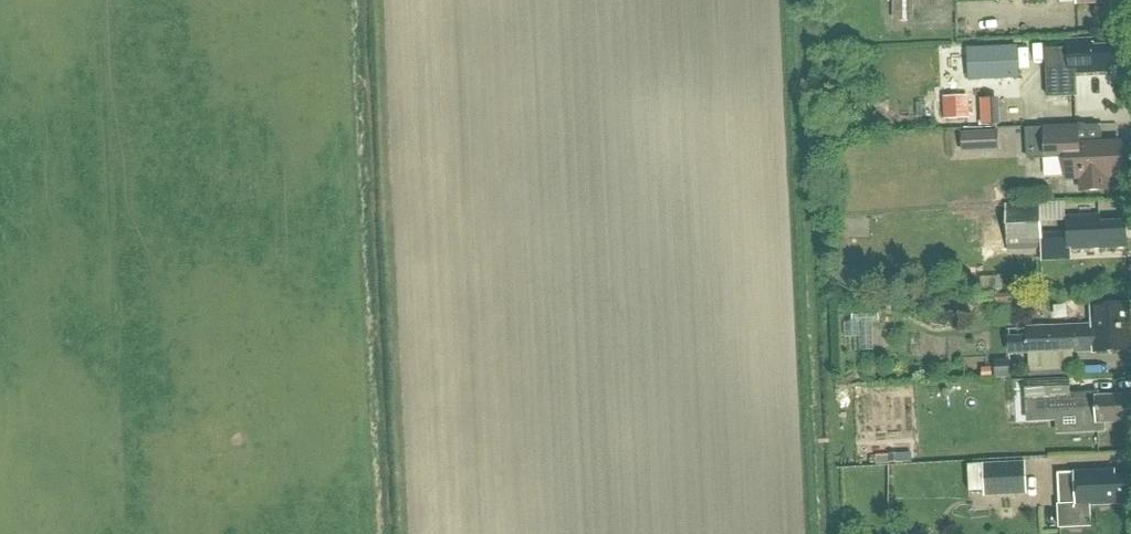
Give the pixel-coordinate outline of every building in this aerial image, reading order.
[(938,0),(893,0),(892,20),(913,21),(914,7),(938,8),(938,0)] [(1093,48),(1093,41),(1068,42),(1068,50),(1046,52),(1049,99),(1080,98),(1079,75),(1111,73),(1110,67),(1119,66),(1118,47),(1093,48)] [(1018,48),(969,50),(971,81),(1020,79),(1018,48)] [(997,99),(983,100),(984,127),(998,126),(997,99)] [(968,102),(947,103),(947,120),(969,119),(968,102)] [(1078,147),(1077,129),(1027,131),(1029,160),(1066,158),(1067,180),(1081,179),(1082,193),(1108,191),(1108,178),(1123,177),(1121,145),(1078,147)] [(997,132),(962,133),(963,154),(998,153),(997,132)] [(1007,240),(1008,250),(1043,250),(1042,204),(1009,205),(1004,205),(1004,210),(1005,227),(1005,240),(1007,240)] [(1066,217),(1068,252),(1127,250),(1125,222),(1100,223),(1100,216),(1066,217)] [(1008,295),(996,295),(997,305),(1008,305),(1008,295)] [(1008,336),(1009,356),(1095,352),(1095,354),(1130,352),(1130,327),(1130,306),(1093,308),(1094,327),(1027,330),(1028,335),(1008,336)] [(1069,381),(1037,382),(1038,399),(1039,399),(1039,413),(1084,411),(1084,432),(1103,431),(1103,425),(1130,423),(1130,397),(1098,399),(1098,395),(1070,397),(1069,381)] [(984,497),(1026,496),(1025,462),(983,464),(984,497)] [(1114,473),(1075,474),(1076,504),(1058,505),(1059,527),(1090,526),(1089,506),(1130,504),(1130,498),(1130,477),(1114,477),(1114,473)]
